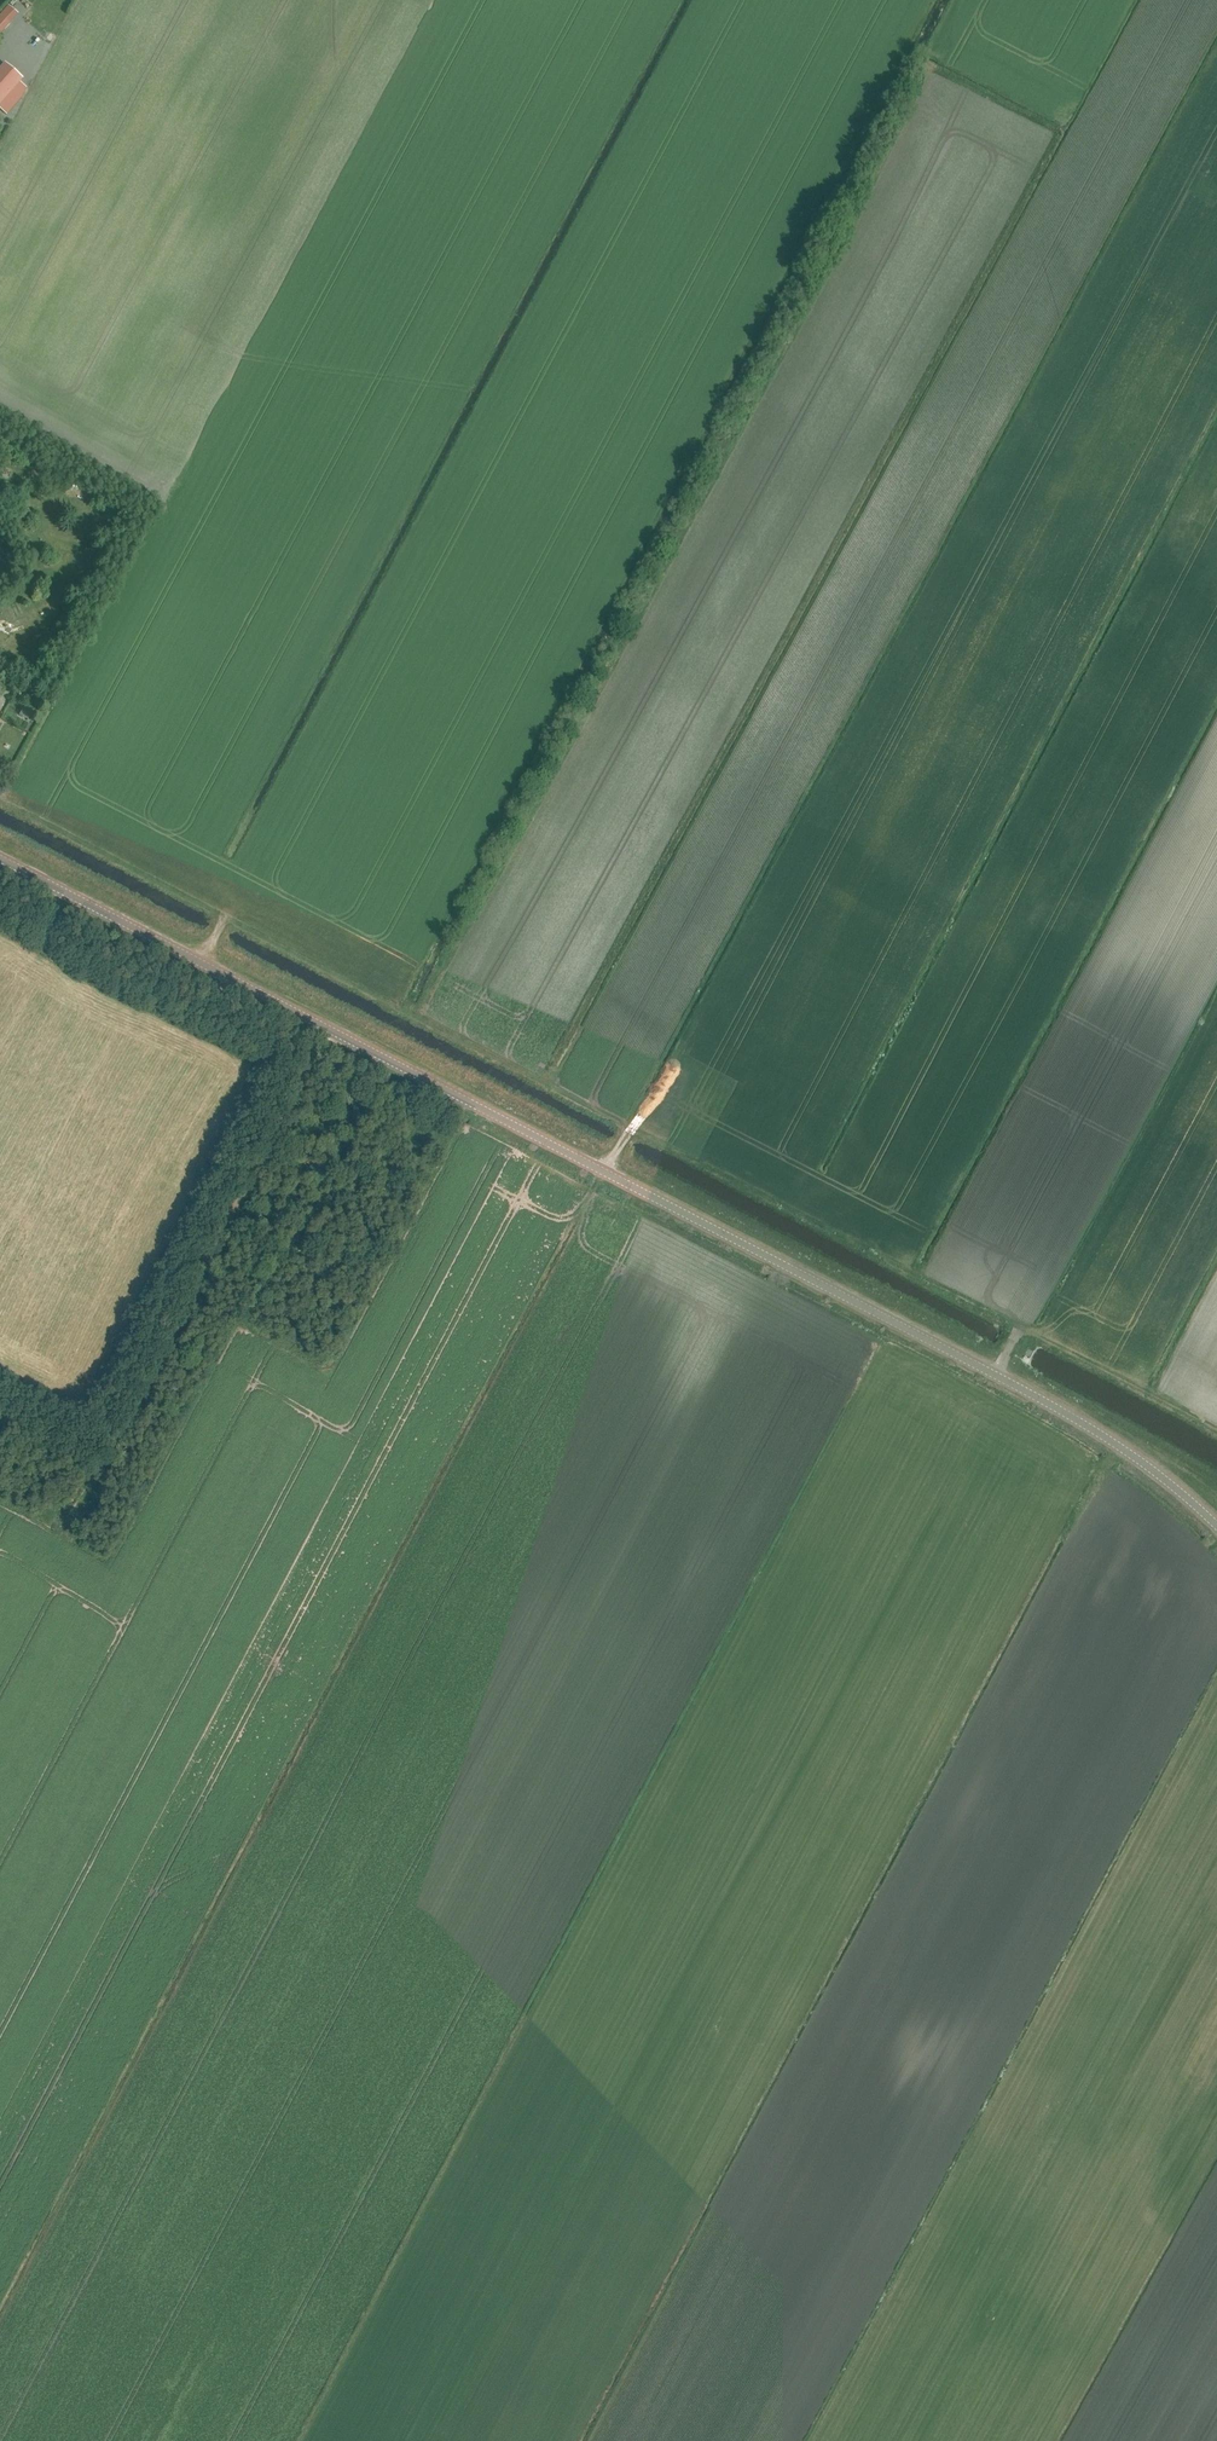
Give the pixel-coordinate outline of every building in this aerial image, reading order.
[(0,11),(0,17),(6,23),(14,16),(5,6),(0,11)] [(19,82),(22,79),(4,64),(0,68),(0,104),(19,82)] [(0,104),(0,109),(7,115),(22,99),(26,89),(19,82),(0,104)] [(196,1258),(192,1255),(188,1261),(192,1264),(196,1258)]
